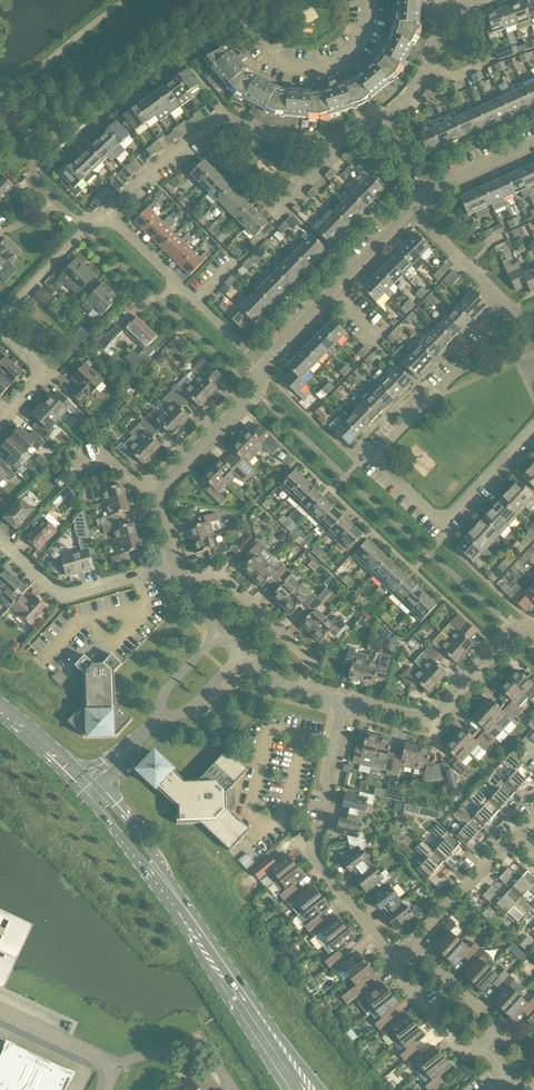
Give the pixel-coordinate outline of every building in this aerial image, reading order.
[(346,90),(345,87),(343,85),(344,88),(337,90),(334,79),(327,81),(331,92),(322,95),(316,96),(310,96),(311,96),(287,94),(286,94),(275,91),(254,80),(252,82),(246,79),(242,74),(244,72),(239,66),(247,59),(242,54),(234,60),(229,54),(227,56),(222,51),(222,50),(206,59),(207,59),(213,67),(211,69),(218,76),(220,79),(227,87),(229,85),(235,93),(245,98),(243,100),(252,105),(254,106),(249,115),(271,127),(296,129),(297,118),(309,119),(309,116),(319,117),(329,114),(329,116),(339,114),(342,112),(352,109),(351,106),(361,103),(369,97),(371,99),(379,93),(381,90),(389,84),(387,82),(395,75),(400,66),(402,67),(408,57),(417,62),(429,39),(415,35),(416,25),(419,26),(420,15),(420,12),(421,2),(418,2),(418,0),(401,0),(400,0),(398,0),(396,24),(399,24),(399,31),(395,37),(393,35),(382,57),(374,66),(368,72),(361,64),(356,68),(362,76),(357,81),(355,78),(355,79),(356,81),(358,84),(353,88),(346,90)] [(522,3),(529,21),(531,27),(533,25),(533,0),(531,0),(522,3)] [(522,3),(510,7),(517,26),(518,31),(531,27),(529,21),(522,3)] [(510,7),(498,11),(505,30),(517,26),(510,7)] [(505,30),(498,11),(486,16),(492,34),(505,30)] [(513,55),(510,46),(505,48),(506,50),(496,53),(499,60),(513,55)] [(511,59),(505,62),(509,69),(514,66),(511,59)] [(186,71),(175,79),(191,100),(191,99),(196,95),(206,89),(197,78),(193,80),(186,71)] [(210,76),(206,80),(215,90),(219,87),(210,76)] [(444,81),(443,80),(438,77),(435,80),(440,85),(444,81)] [(175,79),(165,86),(181,107),(191,100),(175,79)] [(524,88),(532,106),(533,105),(533,84),(524,88)] [(181,107),(165,86),(155,93),(170,115),(181,107)] [(524,88),(512,93),(520,111),(532,106),(524,88)] [(155,93),(145,101),(156,117),(156,116),(160,122),(170,115),(155,93)] [(422,96),(428,101),(431,97),(425,93),(422,96)] [(437,93),(432,99),(436,103),(445,99),(437,93)] [(520,111),(512,93),(501,99),(509,116),(520,111)] [(428,101),(422,96),(419,100),(425,105),(428,101)] [(509,116),(501,99),(489,104),(497,122),(509,116)] [(145,101),(134,108),(146,124),(156,117),(145,101)] [(489,104),(478,109),(486,127),(497,122),(489,104)] [(211,114),(215,111),(213,108),(211,105),(207,108),(211,114)] [(146,124),(134,108),(124,116),(135,132),(146,124)] [(478,109),(466,114),(474,132),(486,127),(478,109)] [(409,112),(406,116),(412,121),(415,117),(409,112)] [(451,113),(440,118),(451,143),(462,137),(454,120),(451,113)] [(474,132),(466,114),(454,120),(462,137),(474,132)] [(194,117),(190,120),(194,126),(198,123),(194,117)] [(440,118),(428,123),(431,130),(439,148),(451,143),(440,118)] [(194,126),(190,120),(186,123),(191,129),(194,126)] [(415,120),(409,123),(412,131),(418,128),(415,120)] [(116,122),(107,132),(120,146),(130,136),(116,122)] [(439,148),(431,130),(419,136),(427,153),(439,148)] [(107,132),(97,140),(114,158),(116,160),(125,151),(120,146),(107,132)] [(174,132),(170,135),(174,141),(178,138),(174,132)] [(174,141),(170,135),(166,138),(170,144),(174,141)] [(114,158),(97,140),(88,149),(102,163),(107,158),(111,162),(114,158)] [(152,145),(146,150),(151,157),(153,156),(157,153),(152,145)] [(102,163),(88,149),(79,158),(93,172),(102,163)] [(151,157),(146,150),(140,155),(147,162),(150,158),(151,157)] [(349,150),(346,153),(346,154),(351,159),(355,156),(349,150)] [(351,159),(346,154),(343,157),(348,162),(351,159)] [(79,158),(70,166),(83,181),(88,185),(97,176),(92,172),(93,172),(79,158)] [(200,184),(213,170),(204,161),(190,175),(200,184)] [(83,181),(70,166),(60,176),(64,180),(61,183),(75,198),(82,192),(77,187),(83,181)] [(130,167),(127,171),(132,176),(135,173),(130,167)] [(529,167),(518,172),(528,197),(533,194),(533,193),(532,187),(533,186),(533,177),(529,167)] [(331,169),(328,172),(333,177),(337,174),(331,169)] [(213,170),(200,184),(209,193),(222,179),(213,170)] [(132,176),(127,171),(123,174),(128,179),(132,176)] [(333,177),(328,172),(325,176),(330,181),(333,177)] [(528,197),(518,172),(506,177),(514,195),(520,192),(523,199),(528,197)] [(111,174),(107,178),(111,183),(115,178),(111,174)] [(14,188),(2,176),(0,177),(0,203),(14,188)] [(370,176),(360,186),(374,199),(383,190),(370,176)] [(506,177),(495,182),(503,200),(514,195),(506,177)] [(222,179),(209,193),(218,202),(232,188),(222,179)] [(495,182),(483,188),(491,205),(494,212),(506,207),(503,200),(495,182)] [(108,188),(114,194),(117,190),(112,185),(108,188)] [(360,186),(351,195),(365,209),(374,199),(360,186)] [(310,190),(316,195),(319,192),(314,187),(310,190)] [(114,194),(108,188),(105,192),(110,197),(114,194)] [(222,216),(227,211),(241,197),(232,188),(218,202),(213,207),(222,216)] [(483,188),(471,193),(483,217),(488,215),(485,208),(491,205),(483,188)] [(157,193),(154,196),(156,198),(157,199),(160,197),(163,194),(161,192),(159,190),(157,193)] [(316,195),(310,190),(307,194),(312,199),(316,195)] [(483,217),(471,193),(459,198),(468,216),(475,213),(478,220),(483,217)] [(180,204),(185,199),(181,195),(176,200),(180,204)] [(365,209),(351,195),(343,204),(356,218),(365,209)] [(241,197),(227,211),(236,220),(250,206),(241,197)] [(189,203),(185,199),(180,204),(184,208),(189,203)] [(90,206),(94,209),(95,211),(99,208),(94,202),(90,206)] [(144,231),(157,217),(152,212),(158,205),(155,202),(148,208),(134,222),(144,231)] [(343,204),(334,213),(348,227),(356,218),(343,204)] [(292,209),(297,214),(301,211),(296,205),(292,209)] [(259,215),(250,206),(236,220),(245,229),(259,215)] [(199,222),(204,217),(200,213),(195,218),(199,222)] [(348,227),(334,213),(325,222),(339,236),(348,227)] [(268,224),(259,215),(245,229),(255,238),(256,237),(259,240),(264,235),(261,232),(268,224)] [(290,227),(293,230),(300,223),(292,216),(285,223),(290,227)] [(157,217),(144,231),(153,240),(173,220),(170,217),(163,223),(157,217)] [(204,217),(199,222),(202,225),(207,220),(204,217)] [(176,223),(173,220),(153,240),(162,249),(176,235),(170,230),(176,223)] [(285,222),(281,225),(287,231),(290,227),(285,223),(285,222)] [(339,236),(325,222),(316,232),(329,245),(339,236)] [(287,231),(281,225),(278,229),(283,234),(287,231)] [(500,225),(489,231),(491,237),(503,232),(500,225)] [(217,240),(221,234),(218,231),(213,236),(217,240)] [(181,241),(176,235),(162,249),(171,258),(191,238),(188,234),(181,241)] [(225,238),(221,234),(217,240),(220,243),(225,238)] [(416,234),(406,244),(420,258),(430,248),(416,234)] [(302,246),(316,259),(325,250),(311,236),(302,246)] [(256,237),(250,243),(253,246),(259,240),(256,237)] [(194,241),(191,238),(171,258),(180,267),(194,253),(188,247),(194,241)] [(10,264),(21,253),(14,246),(14,247),(6,239),(0,246),(0,265),(4,269),(0,273),(0,278),(5,283),(17,271),(10,264)] [(263,244),(269,249),(272,245),(267,240),(263,244)] [(231,244),(226,249),(229,252),(234,247),(231,244)] [(269,249),(263,244),(260,247),(265,252),(269,249)] [(406,244),(397,253),(411,267),(420,258),(406,244)] [(316,259),(302,246),(293,255),(307,268),(316,259)] [(194,253),(180,267),(190,276),(203,262),(210,256),(206,252),(200,258),(194,253)] [(397,253),(389,262),(402,276),(403,275),(407,280),(411,276),(407,271),(411,267),(397,253)] [(293,255),(284,264),(298,277),(307,268),(293,255)] [(249,259),(246,262),(251,267),(254,264),(249,259)] [(522,276),(524,275),(518,263),(512,266),(508,259),(507,260),(503,262),(502,262),(516,292),(527,286),(522,276)] [(81,291),(94,277),(77,260),(60,277),(72,288),(75,286),(81,291)] [(251,267),(246,262),(242,265),(248,270),(251,267)] [(402,276),(389,262),(380,271),(394,285),(402,276)] [(298,277),(284,264),(275,273),(289,286),(298,277)] [(443,274),(438,269),(435,272),(440,277),(443,274)] [(524,275),(522,276),(527,286),(530,293),(533,292),(533,270),(524,275)] [(394,285),(380,271),(371,280),(385,294),(389,298),(393,294),(389,290),(394,285)] [(453,271),(443,281),(448,286),(449,285),(450,287),(460,277),(453,271)] [(440,277),(435,272),(432,276),(437,281),(440,277)] [(289,286),(275,273),(266,282),(280,296),(289,286)] [(231,277),(228,280),(233,285),(236,282),(231,277)] [(233,285),(228,280),(225,283),(230,289),(233,285)] [(385,294),(371,280),(362,290),(376,303),(385,294)] [(280,296),(266,282),(257,291),(271,305),(280,296)] [(111,303),(116,297),(103,284),(82,306),(89,312),(92,310),(100,318),(113,305),(111,303)] [(426,293),(421,288),(418,291),(423,296),(426,293)] [(271,305),(257,291),(248,300),(262,314),(271,305)] [(423,296),(418,291),(415,295),(420,300),(423,296)] [(464,300),(480,316),(491,304),(483,296),(481,298),(474,291),(464,300)] [(51,294),(42,304),(47,309),(56,299),(51,294)] [(426,298),(431,303),(435,300),(430,295),(426,298)] [(33,308),(38,303),(33,298),(28,303),(33,308)] [(431,303),(426,298),(422,302),(428,307),(431,303)] [(248,300),(240,309),(239,310),(248,318),(253,323),(262,314),(248,300)] [(404,306),(401,309),(406,314),(415,305),(409,300),(404,305),(404,306)] [(480,316),(464,300),(455,310),(469,323),(473,319),(475,321),(480,316)] [(239,310),(240,309),(235,304),(229,310),(222,304),(219,307),(225,314),(239,327),(248,318),(239,310)] [(406,314),(401,309),(398,313),(403,318),(406,314)] [(455,310),(447,318),(462,334),(468,328),(466,326),(469,323),(455,310)] [(409,317),(413,321),(417,318),(412,313),(409,317)] [(447,318),(443,314),(433,323),(438,327),(452,341),(455,338),(457,339),(462,334),(447,318)] [(136,317),(124,330),(145,349),(138,356),(135,354),(129,360),(137,368),(143,361),(144,362),(154,351),(149,346),(157,337),(147,327),(146,328),(143,325),(144,324),(136,317)] [(413,321),(409,317),(405,320),(410,325),(413,321)] [(392,319),(389,322),(394,327),(398,322),(395,319),(392,319)] [(332,321),(322,330),(336,344),(345,335),(332,321)] [(104,351),(123,332),(117,326),(106,337),(105,335),(97,344),(104,351)] [(438,327),(429,337),(444,352),(450,346),(448,344),(452,341),(438,327)] [(91,330),(88,334),(81,328),(75,335),(87,346),(96,335),(91,330)] [(322,330),(313,340),(327,353),(336,344),(322,330)] [(394,331),(391,335),(396,340),(399,336),(394,331)] [(396,340),(391,335),(387,338),(392,343),(396,340)] [(429,337),(420,346),(434,359),(437,356),(439,358),(444,352),(429,337)] [(313,340),(305,349),(318,362),(327,353),(313,340)] [(365,346),(361,350),(358,353),(363,358),(370,351),(365,346)] [(420,346),(411,355),(427,370),(432,364),(431,362),(434,359),(420,346)] [(305,349),(296,358),(309,371),(318,362),(305,349)] [(368,358),(373,363),(377,359),(372,354),(368,358)] [(411,355),(407,359),(404,356),(399,361),(416,378),(419,374),(421,376),(427,370),(411,355)] [(309,371),(296,358),(286,367),(292,372),(300,381),(301,380),(309,371)] [(373,363),(368,358),(365,361),(370,366),(373,363)] [(0,364),(0,375),(11,385),(22,374),(5,359),(0,364)] [(217,389),(213,384),(220,377),(224,380),(203,359),(191,372),(197,378),(192,383),(208,398),(209,397),(212,397),(215,394),(215,391),(217,389)] [(91,395),(103,382),(85,365),(84,365),(85,366),(74,378),(73,377),(73,378),(80,384),(71,394),(81,404),(90,394),(91,395)] [(346,365),(343,368),(348,374),(352,370),(346,365)] [(348,374),(343,368),(339,372),(344,377),(348,374)] [(398,368),(389,378),(388,378),(404,393),(410,387),(408,386),(412,382),(398,368)] [(300,381),(292,372),(283,381),(297,395),(303,401),(307,397),(300,391),(306,385),(301,380),(300,381)] [(354,372),(350,376),(355,381),(359,377),(354,372)] [(375,382),(380,387),(393,401),(397,397),(399,399),(404,393),(388,378),(389,378),(383,373),(375,382)] [(11,385),(0,375),(0,396),(1,397),(11,385)] [(355,381),(350,376),(346,380),(352,385),(355,381)] [(186,377),(172,391),(183,402),(188,397),(199,408),(201,406),(204,405),(207,402),(207,399),(208,398),(192,383),(186,377)] [(380,387),(375,382),(366,391),(371,396),(387,411),(392,406),(390,404),(393,401),(380,387)] [(329,383),(325,387),(330,392),(334,388),(329,383)] [(330,392),(325,387),(321,390),(327,396),(330,392)] [(336,390),(332,394),(337,399),(341,395),(336,390)] [(183,402),(172,391),(163,401),(169,407),(164,411),(180,427),(181,426),(184,426),(187,422),(187,420),(189,417),(179,407),(183,402)] [(387,411),(371,396),(366,391),(356,400),(362,405),(376,419),(379,415),(381,417),(387,411)] [(337,399),(332,394),(329,398),(334,403),(337,399)] [(51,395),(41,406),(58,421),(64,415),(67,417),(70,413),(76,418),(81,413),(76,408),(64,396),(58,402),(51,395)] [(362,405),(353,414),(369,429),(375,424),(373,422),(376,419),(362,405)] [(58,421),(41,406),(32,416),(39,422),(34,428),(46,440),(55,430),(52,427),(58,421)] [(319,418),(323,414),(318,409),(315,413),(319,418)] [(153,410),(144,420),(155,431),(160,426),(171,436),(173,434),(176,434),(179,431),(179,428),(180,427),(164,411),(159,416),(153,410)] [(353,414),(345,423),(344,423),(358,437),(362,433),(363,435),(369,429),(353,414)] [(144,420),(139,425),(130,434),(136,440),(152,455),(153,454),(156,454),(159,451),(159,448),(161,446),(151,436),(155,431),(144,420)] [(344,423),(345,423),(343,421),(333,431),(349,446),(358,437),(344,423)] [(278,449),(281,451),(283,449),(261,427),(253,434),(249,431),(247,433),(244,433),(241,436),(241,439),(240,440),(256,456),(262,450),(272,456),(278,449)] [(20,428),(11,438),(27,452),(32,447),(37,451),(45,443),(35,433),(31,438),(20,428)] [(132,436),(124,445),(121,443),(116,448),(127,460),(132,455),(143,465),(145,463),(148,463),(151,460),(151,457),(152,455),(136,440),(130,434),(132,436)] [(27,452),(11,438),(2,447),(13,457),(9,462),(19,471),(23,466),(21,465),(25,461),(21,458),(27,452)] [(231,450),(233,452),(229,457),(248,476),(253,471),(250,462),(256,456),(240,440),(239,442),(236,442),(233,445),(233,448),(231,450)] [(229,457),(224,462),(221,459),(219,462),(216,462),(213,465),(213,468),(212,469),(228,484),(234,478),(243,481),(248,476),(229,457)] [(7,476),(12,480),(16,476),(6,466),(2,471),(0,469),(0,484),(7,476)] [(532,468),(523,478),(533,489),(533,470),(532,468)] [(228,484),(212,469),(211,470),(208,470),(205,473),(205,476),(203,478),(213,489),(208,494),(220,505),(225,499),(219,493),(228,484)] [(290,497),(305,481),(295,471),(279,487),(290,497)] [(305,481),(290,497),(300,506),(315,490),(305,481)] [(104,505),(126,498),(125,497),(127,494),(125,490),(123,488),(122,486),(108,490),(106,483),(90,488),(94,501),(103,498),(104,505)] [(509,492),(526,507),(533,498),(533,497),(518,483),(509,492)] [(68,502),(76,495),(68,487),(60,494),(68,502)] [(256,491),(260,496),(264,492),(259,487),(256,491)] [(315,490),(300,506),(309,516),(324,499),(315,490)] [(509,492),(501,502),(517,516),(526,507),(509,492)] [(126,498),(104,505),(108,517),(100,519),(101,525),(102,527),(117,522),(115,515),(129,511),(129,508),(130,506),(129,501),(126,500),(126,498)] [(334,509),(324,499),(309,516),(319,525),(334,509)] [(16,529),(24,521),(32,511),(21,500),(4,519),(16,529)] [(262,505),(264,507),(266,509),(270,504),(267,501),(262,505)] [(517,516),(501,502),(492,511),(508,526),(517,516)] [(344,518),(334,509),(319,525),(329,534),(341,521),(344,518)] [(60,524),(49,514),(45,510),(40,516),(44,519),(26,539),(38,550),(60,526),(60,524)] [(492,511),(484,520),(500,535),(508,526),(492,511)] [(81,540),(84,551),(62,557),(67,576),(93,569),(89,556),(95,554),(90,537),(82,512),(73,522),(81,530),(83,539),(81,540)] [(192,541),(214,535),(210,523),(219,521),(216,513),(201,518),(203,525),(189,529),(190,532),(188,534),(190,538),(192,540),(192,541)] [(282,525),(287,520),(283,516),(278,521),(282,525)] [(341,521),(329,534),(338,543),(354,527),(344,518),(341,521)] [(296,528),(287,520),(282,525),(291,534),(296,528)] [(500,535),(484,520),(475,529),(491,544),(500,535)] [(117,522),(102,527),(104,533),(112,531),(116,543),(137,537),(137,535),(138,533),(137,528),(134,527),(133,524),(119,528),(117,522)] [(354,527),(338,543),(348,552),(363,536),(354,527)] [(491,544),(475,529),(466,539),(483,553),(482,554),(487,558),(491,554),(486,549),(491,544)] [(526,536),(523,540),(529,545),(533,539),(533,532),(531,529),(528,532),(526,536)] [(278,538),(284,543),(290,537),(284,532),(278,538)] [(214,535),(192,541),(193,543),(192,546),(193,550),(195,551),(196,554),(210,550),(212,557),(228,552),(226,545),(217,547),(214,535)] [(299,546),(304,540),(300,536),(295,542),(299,546)] [(137,537),(116,543),(119,555),(111,558),(113,565),(128,560),(127,554),(141,549),(140,547),(141,544),(140,540),(138,538),(137,537)] [(483,553),(466,539),(457,549),(473,564),(482,554),(483,553)] [(304,540),(299,546),(304,550),(309,544),(304,540)] [(529,545),(523,540),(519,544),(525,549),(529,545)] [(363,567),(378,551),(368,541),(353,557),(363,567)] [(252,579),(268,563),(262,558),(268,552),(259,543),(248,554),(253,559),(242,570),(245,572),(245,575),(248,578),(251,578),(252,579)] [(388,560),(378,551),(363,567),(373,576),(388,560)] [(321,561),(326,556),(322,552),(317,557),(321,561)] [(522,556),(528,562),(531,558),(526,552),(522,556)] [(509,555),(506,558),(512,563),(515,560),(509,555)] [(326,556),(321,561),(324,565),(329,559),(326,556)] [(528,562),(522,556),(519,560),(524,565),(528,562)] [(512,563),(506,558),(498,567),(503,572),(512,563)] [(388,560),(373,576),(383,585),(398,569),(388,560)] [(276,571),(268,563),(252,579),(253,580),(253,583),(257,586),(259,586),(262,588),(272,577),(277,582),(288,571),(282,565),(276,571)] [(513,566),(510,569),(516,575),(519,571),(513,566)] [(407,578),(398,569),(383,585),(392,594),(407,578)] [(22,585),(6,570),(0,577),(0,587),(5,592),(0,598),(0,601),(9,609),(21,596),(16,592),(22,585)] [(280,605),(281,607),(297,591),(296,590),(300,586),(291,577),(293,576),(288,571),(277,582),(282,587),(272,597),(274,599),(274,602),(277,605),(280,605)] [(492,574),(489,578),(494,582),(497,579),(492,574)] [(346,585),(351,580),(346,576),(341,581),(346,585)] [(417,587),(407,578),(392,594),(402,603),(417,587)] [(354,583),(351,580),(346,585),(349,588),(354,583)] [(511,590),(506,585),(501,590),(525,612),(531,605),(530,604),(532,601),(525,595),(526,594),(516,585),(511,590)] [(526,594),(525,595),(532,601),(533,603),(533,585),(526,594)] [(427,597),(417,587),(402,603),(411,612),(427,597)] [(301,595),(297,591),(281,607),(282,608),(282,611),(286,614),(289,614),(291,616),(301,605),(306,610),(317,598),(307,589),(301,595)] [(325,589),(321,594),(326,598),(330,594),(325,589)] [(364,604),(368,600),(364,596),(360,600),(364,604)] [(41,616),(48,609),(35,597),(29,604),(22,597),(12,607),(19,614),(19,615),(25,621),(22,625),(27,630),(31,626),(37,620),(39,622),(43,617),(41,616)] [(427,597),(411,612),(421,622),(437,606),(427,597)] [(317,598),(306,610),(311,614),(301,625),(303,627),(303,630),(306,633),(309,633),(310,634),(326,618),(316,609),(322,603),(317,598)] [(367,611),(363,615),(366,618),(368,620),(372,616),(370,613),(367,611)] [(384,622),(389,617),(385,613),(380,618),(384,622)] [(446,628),(442,633),(464,654),(465,653),(468,653),(471,649),(471,646),(473,644),(469,641),(477,632),(458,615),(446,628)] [(330,623),(326,618),(310,634),(312,635),(312,638),(315,641),(318,641),(320,643),(330,632),(335,637),(341,631),(346,626),(336,616),(330,623)] [(389,617),(384,622),(388,625),(393,620),(389,617)] [(398,625),(393,630),(398,634),(403,629),(398,625)] [(341,631),(336,637),(339,640),(349,629),(346,626),(341,631)] [(442,633),(433,642),(428,648),(440,659),(444,654),(455,664),(457,661),(460,661),(463,658),(463,655),(464,654),(442,633)] [(15,643),(11,648),(16,652),(20,647),(15,643)] [(368,656),(356,653),(356,649),(349,648),(345,663),(352,665),(349,679),(351,680),(353,682),(357,683),(359,682),(362,682),(367,661),(368,656)] [(429,659),(420,668),(437,684),(438,682),(441,682),(444,679),(444,676),(446,674),(435,664),(440,659),(428,648),(423,653),(429,659)] [(373,662),(367,661),(362,682),(363,683),(365,685),(369,686),(371,685),(374,685),(375,682),(382,683),(384,673),(388,657),(376,654),(373,662)] [(122,665),(114,657),(112,655),(106,661),(102,658),(94,658),(91,662),(84,656),(75,666),(83,674),(84,705),(68,722),(84,738),(86,737),(86,745),(115,745),(115,737),(117,737),(132,720),(115,704),(114,673),(122,665)] [(437,684),(420,668),(416,673),(410,667),(401,677),(412,688),(417,683),(428,693),(430,691),(433,691),(436,688),(436,685),(437,684)] [(66,677),(59,670),(54,675),(51,678),(61,687),(68,679),(66,677)] [(508,680),(524,695),(533,686),(533,687),(533,677),(532,675),(528,680),(517,670),(515,673),(512,673),(509,676),(509,679),(508,680)] [(524,695),(508,680),(507,681),(504,682),(501,685),(501,688),(499,690),(510,700),(505,705),(517,716),(522,710),(516,704),(524,695)] [(482,708),(481,710),(503,730),(517,716),(505,705),(501,710),(490,700),(488,702),(485,702),(482,705),(482,708)] [(503,730),(481,710),(479,711),(477,711),(474,714),(474,717),(472,719),(483,729),(478,734),(490,745),(503,730)] [(455,738),(453,739),(470,754),(478,745),(485,751),(490,745),(478,734),(473,739),(462,729),(460,731),(458,732),(455,735),(455,738)] [(356,747),(352,763),(372,768),(374,759),(379,738),(377,737),(376,735),(371,734),(369,735),(366,735),(363,749),(356,747)] [(387,771),(392,772),(395,757),(388,755),(392,741),(389,740),(388,738),(383,737),(381,738),(379,738),(374,759),(372,768),(384,771),(387,771)] [(470,754),(453,739),(452,740),(449,740),(446,744),(446,747),(445,749),(455,759),(451,764),(462,775),(468,769),(461,763),(470,754)] [(405,767),(413,769),(418,747),(416,747),(415,744),(410,743),(408,745),(405,744),(402,758),(395,757),(392,772),(399,774),(400,769),(401,769),(403,769),(404,768),(405,767)] [(418,747),(413,769),(425,772),(423,780),(430,782),(442,779),(439,765),(434,766),(427,765),(431,750),(428,749),(427,747),(422,746),(420,747),(418,747)] [(226,797),(227,792),(249,769),(228,749),(199,780),(184,781),(154,753),(137,771),(176,808),(176,825),(201,824),(230,851),(243,838),(250,830),(235,816),(227,808),(227,805),(232,805),(232,797),(226,797)] [(515,793),(525,802),(529,802),(533,797),(533,795),(530,792),(526,792),(523,789),(523,785),(532,775),(510,755),(502,763),(514,774),(505,783),(515,793)] [(351,767),(344,765),(343,772),(349,773),(351,767)] [(452,769),(445,771),(450,790),(458,788),(452,769)] [(515,793),(505,783),(494,772),(486,781),(498,792),(489,801),(499,811),(509,820),(513,820),(518,813),(514,809),(510,809),(507,806),(507,803),(515,793)] [(376,787),(375,795),(386,796),(387,789),(376,787)] [(388,789),(387,798),(406,800),(407,790),(388,789)] [(499,811),(489,801),(477,790),(470,798),(482,809),(473,819),(483,828),(493,837),(496,837),(502,831),(498,827),(494,827),(491,824),(490,820),(499,811)] [(345,814),(362,819),(364,812),(366,804),(373,806),(375,796),(366,794),(360,792),(359,796),(346,793),(343,807),(347,808),(345,814)] [(483,828),(473,819),(461,808),(453,816),(465,827),(456,837),(476,855),(480,855),(486,849),(481,845),(478,845),(474,842),(474,838),(483,828)] [(441,818),(443,811),(435,810),(433,809),(431,816),(441,818)] [(362,819),(345,814),(344,821),(340,820),(336,833),(347,836),(349,844),(365,841),(364,834),(359,833),(361,825),(362,819)] [(450,821),(445,817),(441,822),(446,826),(450,821)] [(434,852),(444,862),(454,871),(458,871),(463,865),(459,860),(455,861),(452,858),(452,854),(461,844),(439,824),(431,832),(443,843),(434,852)] [(392,827),(390,835),(397,834),(398,828),(392,827)] [(365,841),(349,844),(351,852),(340,861),(349,872),(353,869),(357,875),(370,864),(366,858),(367,858),(362,852),(367,847),(365,841)] [(444,862),(434,852),(422,841),(415,850),(426,860),(417,870),(437,889),(441,888),(447,882),(443,878),(439,878),(435,875),(435,871),(444,862)] [(239,861),(247,870),(255,863),(247,854),(239,861)] [(273,885),(296,866),(292,862),(293,860),(289,855),(277,864),(272,859),(259,870),(264,876),(265,875),(273,885)] [(374,869),(370,864),(357,875),(361,879),(357,882),(366,893),(377,885),(379,888),(391,878),(385,871),(380,875),(375,868),(374,869)] [(299,871),(296,866),(273,885),(281,895),(280,896),(284,901),(298,890),(293,885),(306,876),(301,870),(299,871)] [(528,871),(518,881),(514,881),(511,878),(511,875),(507,870),(501,877),(501,880),(511,890),(522,899),(530,889),(533,893),(533,877),(528,871)] [(391,878),(379,888),(381,891),(371,899),(380,910),(383,907),(388,913),(401,902),(397,896),(392,889),(397,885),(391,878)] [(302,896),(298,890),(284,901),(289,907),(290,906),(298,916),(321,898),(317,893),(318,892),(314,886),(302,896)] [(533,909),(522,899),(511,890),(502,899),(498,899),(495,896),(495,892),(490,888),(484,894),(485,898),(505,917),(508,913),(518,922),(523,916),(526,918),(533,909)] [(321,898),(298,916),(297,917),(309,932),(323,922),(319,916),(331,907),(326,901),(324,902),(321,898)] [(401,902),(388,913),(391,917),(388,920),(397,931),(407,923),(410,926),(422,916),(416,908),(411,913),(405,906),(405,907),(401,902)] [(0,911),(0,989),(3,991),(33,926),(0,911)] [(327,927),(323,922),(309,932),(314,938),(315,937),(323,947),(346,929),(342,924),(344,923),(339,917),(327,927)] [(479,921),(484,925),(488,921),(483,917),(479,921)] [(444,958),(459,941),(450,933),(456,926),(451,921),(439,934),(444,939),(433,950),(439,955),(440,953),(444,958)] [(509,935),(514,930),(509,926),(504,930),(505,931),(502,933),(504,935),(507,933),(509,935)] [(346,929),(323,947),(331,957),(325,962),(329,968),(343,957),(339,952),(356,938),(351,932),(350,933),(346,929)] [(459,941),(444,958),(449,962),(447,963),(453,968),(463,957),(468,961),(480,949),(475,944),(469,950),(459,941)] [(525,941),(520,947),(525,952),(530,946),(525,941)] [(517,948),(512,954),(522,963),(527,957),(517,948)] [(469,981),(474,985),(493,963),(489,959),(490,958),(480,949),(468,961),(473,966),(463,977),(468,982),(469,981)] [(337,971),(345,981),(349,978),(366,964),(362,959),(364,958),(359,952),(347,962),(343,957),(329,968),(334,973),(337,971)] [(493,984),(498,988),(509,976),(499,966),(498,968),(493,963),(474,985),(478,989),(477,990),(482,995),(493,984)] [(353,983),(345,989),(347,993),(341,997),(347,1005),(355,999),(368,988),(364,983),(376,973),(371,967),(370,969),(366,964),(349,978),(353,983)] [(304,988),(308,984),(304,979),(303,976),(298,980),(304,988)] [(509,976),(498,988),(503,993),(492,1004),(497,1009),(499,1008),(503,1012),(518,996),(509,987),(515,981),(509,976)] [(369,1012),(374,1009),(391,995),(387,991),(389,989),(384,984),(372,993),(368,988),(355,999),(367,1014),(369,1012)] [(375,1025),(380,1030),(393,1019),(389,1014),(401,1004),(396,999),(395,1000),(391,995),(374,1009),(369,1012),(378,1023),(375,1025)] [(518,996),(503,1012),(508,1016),(506,1017),(512,1022),(522,1011),(527,1016),(533,1008),(533,998),(528,1004),(518,996)] [(327,1022),(333,1017),(327,1009),(321,1014),(327,1022)] [(397,1024),(393,1019),(380,1030),(384,1036),(385,1035),(393,1044),(399,1040),(416,1027),(412,1022),(414,1020),(409,1015),(397,1024)] [(420,1031),(416,1027),(399,1040),(407,1050),(400,1056),(405,1062),(418,1051),(414,1045),(426,1036),(421,1030),(420,1031)] [(71,1080),(70,1080),(68,1079),(66,1074),(68,1072),(68,1071),(13,1046),(12,1049),(8,1050),(5,1049),(0,1059),(0,1089),(66,1089),(71,1080)] [(422,1056),(418,1051),(405,1062),(409,1067),(416,1062),(424,1072),(441,1058),(437,1053),(439,1052),(434,1046),(422,1056)] [(441,1058),(424,1072),(420,1075),(428,1085),(425,1087),(428,1089),(433,1089),(443,1082),(439,1076),(451,1067),(446,1061),(445,1062),(441,1058)] [(190,1080),(178,1089),(198,1089),(190,1080)]
